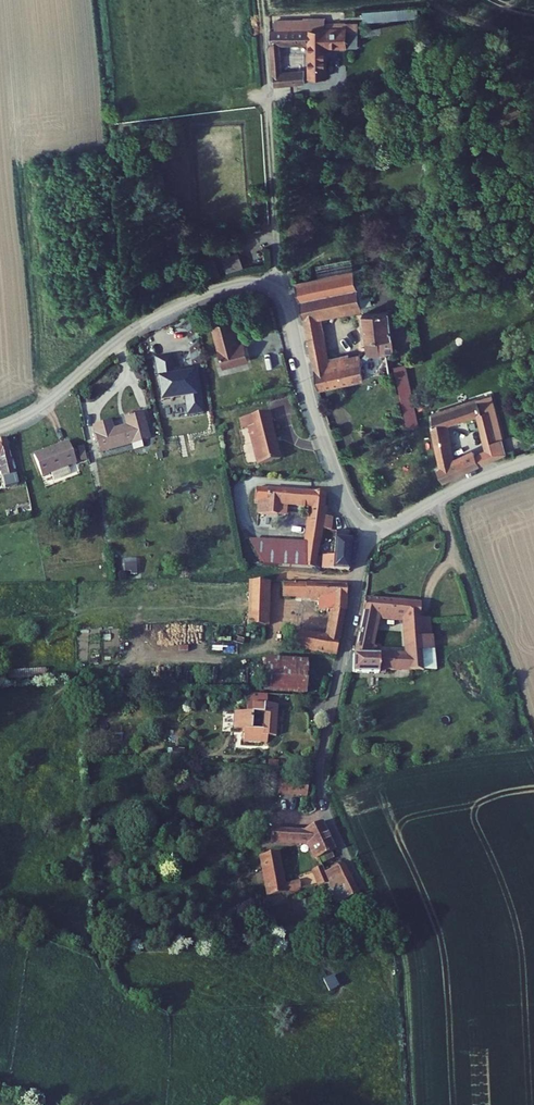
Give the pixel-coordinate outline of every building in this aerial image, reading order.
[(272,23),(279,81),(320,74),(318,59),(292,62),(288,33),(317,30),(321,59),(335,57),(333,44),(330,22),(329,16),(272,23)] [(350,19),(330,22),(333,44),(354,42),(350,19)] [(321,59),(318,59),(320,74),(337,72),(335,57),(321,59)] [(322,250),(326,270),(359,264),(355,243),(322,250)] [(223,257),(228,272),(244,267),(240,252),(223,257)] [(313,377),(317,387),(387,372),(383,349),(390,348),(384,309),(357,314),(363,352),(327,358),(319,308),(366,300),(359,264),(295,277),(313,377)] [(234,341),(227,318),(209,324),(222,364),(246,357),(240,340),(234,341)] [(440,481),(511,456),(489,394),(424,416),(442,466),(436,468),(440,481)] [(273,411),(244,421),(247,430),(253,428),(265,464),(287,457),(275,421),(276,420),(273,411)] [(127,428),(122,429),(126,448),(146,443),(140,417),(126,421),(127,428)] [(94,428),(100,454),(126,448),(122,429),(109,432),(107,425),(94,428)] [(22,454),(25,466),(60,457),(57,445),(22,454)] [(25,466),(27,476),(63,468),(60,457),(25,466)] [(60,479),(80,472),(77,465),(58,472),(60,479)] [(24,488),(12,493),(16,503),(27,498),(24,488)] [(253,520),(273,520),(274,505),(305,506),(303,540),(301,566),(312,566),(316,528),(324,528),(325,515),(318,514),(320,494),(254,492),(253,520)] [(253,523),(251,517),(239,521),(241,527),(253,523)] [(319,552),(317,566),(347,566),(349,541),(344,529),(333,529),(330,552),(319,552)] [(303,540),(246,540),(261,566),(301,566),(303,540)] [(140,558),(125,559),(126,574),(140,573),(140,558)] [(268,581),(244,580),(242,622),(266,623),(268,581)] [(286,595),(317,596),(316,609),(327,611),(325,630),(320,630),(319,635),(293,631),(290,647),(333,651),(344,602),(345,584),(287,582),(286,595)] [(353,640),(352,668),(384,668),(384,664),(427,666),(423,629),(421,611),(420,598),(362,591),(359,610),(374,611),(406,615),(408,648),(373,647),(374,639),(368,639),(372,621),(357,619),(353,640)] [(359,610),(357,619),(372,621),(374,611),(359,610)] [(421,611),(423,629),(433,627),(432,610),(421,611)] [(265,655),(261,691),(303,696),(307,660),(265,655)] [(236,727),(236,739),(261,741),(262,734),(268,735),(271,704),(243,702),(242,710),(229,708),(227,726),(236,727)] [(279,795),(309,797),(310,779),(280,778),(279,795)] [(266,828),(266,843),(308,844),(314,858),(334,851),(319,822),(303,828),(266,828)] [(258,858),(266,905),(283,901),(280,889),(274,856),(258,858)] [(336,884),(344,901),(360,894),(342,864),(326,869),(333,885),(336,884)] [(315,881),(321,892),(330,888),(321,868),(311,872),(315,881)] [(280,889),(283,901),(321,892),(315,881),(280,889)]
